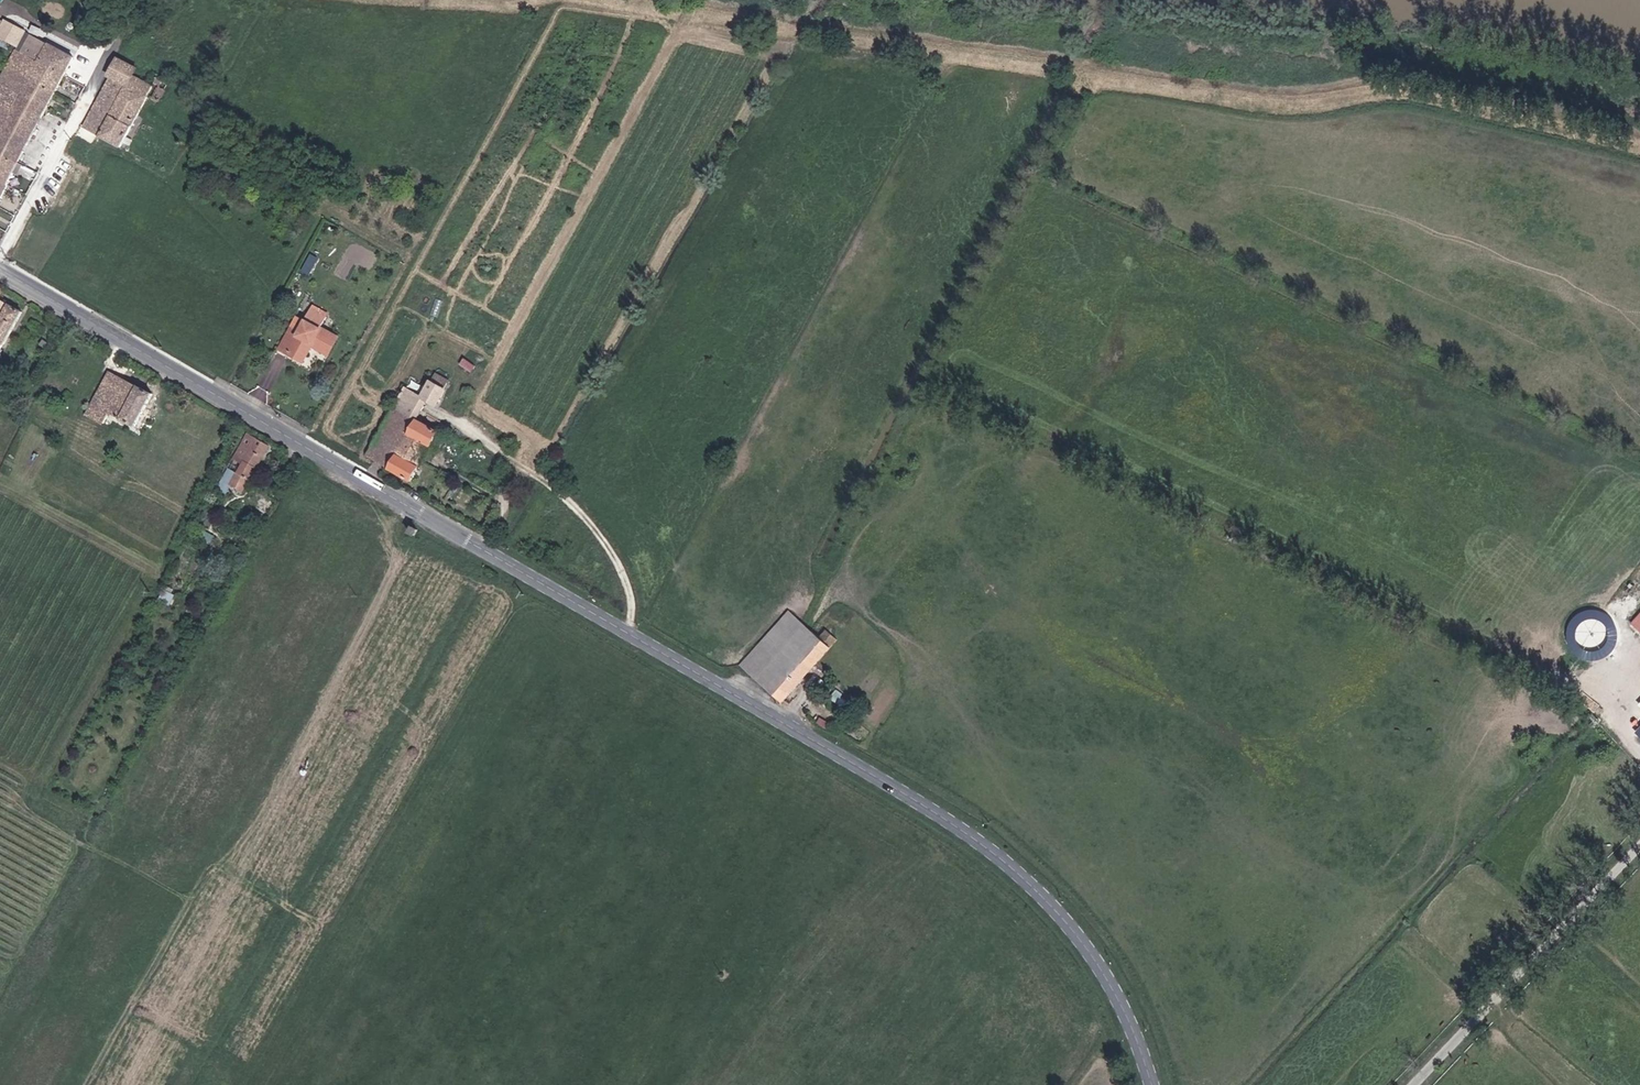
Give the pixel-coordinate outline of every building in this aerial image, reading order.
[(20,55),(69,80),(78,63),(0,23),(0,45),(20,55)] [(20,55),(10,73),(60,98),(69,80),(20,55)] [(87,132),(119,149),(123,151),(151,102),(161,108),(171,90),(159,83),(155,91),(135,81),(139,72),(120,62),(111,77),(116,81),(87,132)] [(49,119),(60,98),(10,73),(0,90),(0,94),(18,104),(49,119)] [(12,115),(18,104),(0,94),(0,109),(12,115)] [(4,132),(34,148),(49,119),(18,104),(12,115),(4,132)] [(0,109),(0,130),(4,132),(12,115),(0,109)] [(22,169),(24,165),(42,174),(46,166),(29,158),(34,148),(4,132),(0,130),(0,158),(22,169)] [(11,190),(22,169),(0,158),(0,185),(11,190)] [(11,190),(0,185),(0,211),(11,190)] [(304,271),(312,273),(317,255),(310,253),(304,271)] [(26,315),(30,308),(0,290),(0,300),(26,315)] [(5,350),(26,315),(0,300),(0,347),(5,350)] [(333,328),(318,319),(310,332),(325,341),(326,338),(333,328)] [(325,341),(310,332),(304,341),(299,350),(315,359),(325,341)] [(305,376),(315,359),(299,350),(304,341),(296,337),(281,363),(305,376)] [(346,350),(326,338),(325,341),(315,359),(335,370),(346,350)] [(136,425),(155,392),(117,371),(93,412),(108,420),(112,411),(136,425)] [(427,395),(412,386),(373,455),(417,480),(445,431),(425,420),(436,400),(456,411),(460,404),(447,397),(451,390),(435,381),(427,395)] [(247,490),(275,440),(262,433),(253,448),(246,444),(227,479),(247,490)] [(795,604),(749,658),(790,693),(846,630),(825,612),(816,622),(795,604)] [(1639,631),(1639,612),(1630,623),(1639,631)]
